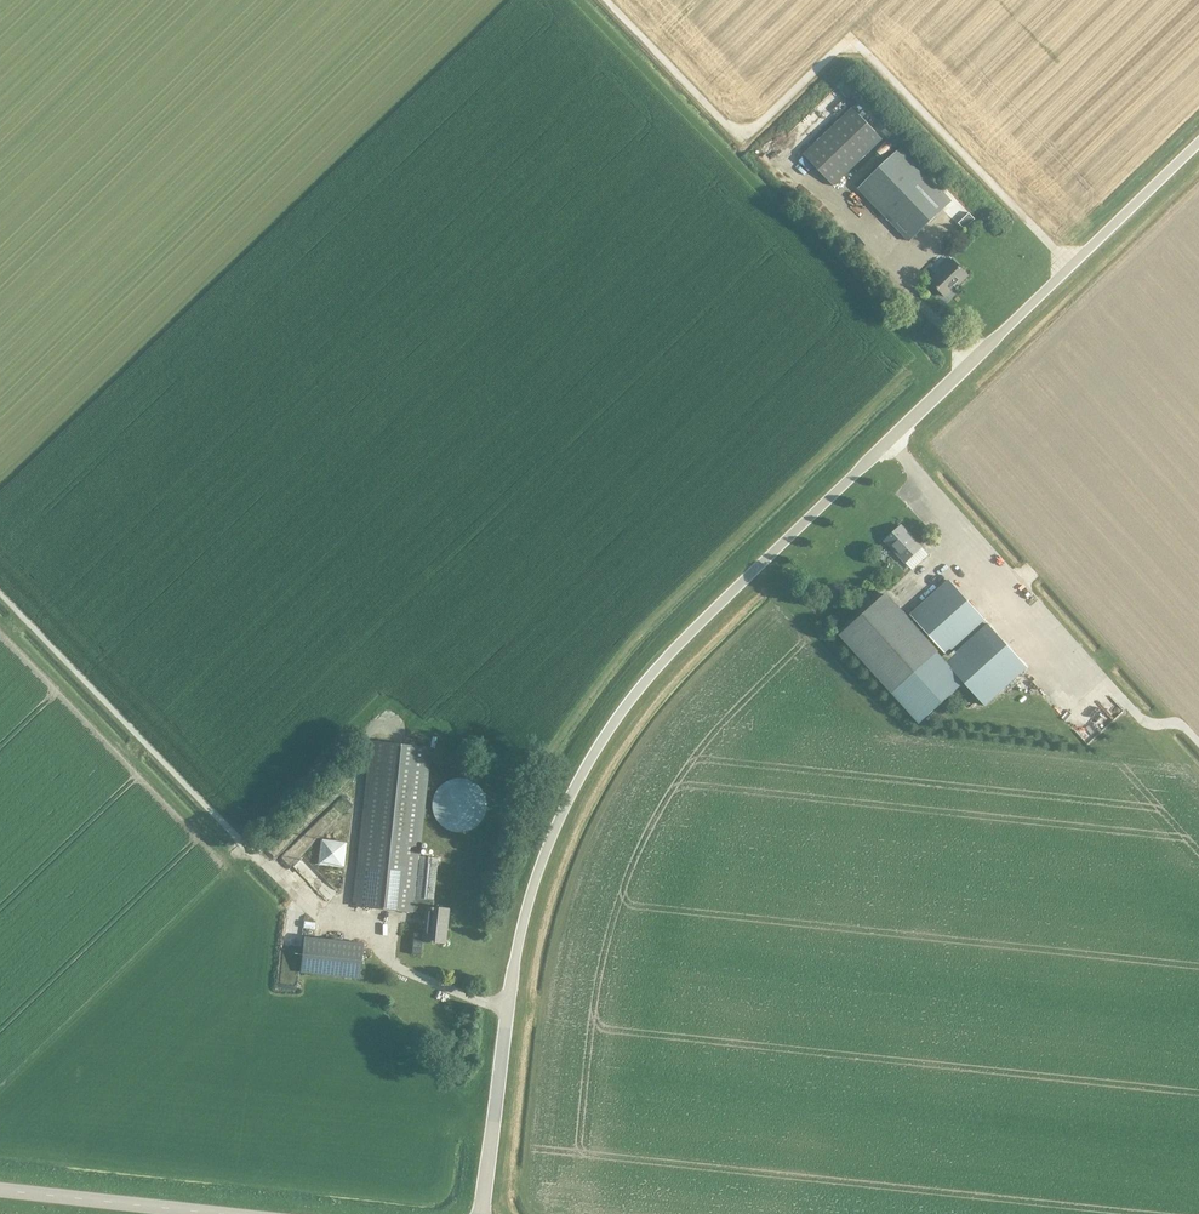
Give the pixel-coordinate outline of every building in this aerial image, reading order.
[(833,187),(882,140),(852,108),(803,155),(833,187)] [(908,242),(951,201),(900,149),(858,189),(908,242)] [(945,297),(967,276),(952,260),(930,281),(945,297)] [(905,563),(921,547),(901,526),(885,541),(905,563)] [(911,573),(917,580),(935,563),(928,556),(911,573)] [(1028,569),(1018,580),(1032,593),(1042,582),(1028,569)] [(911,623),(928,643),(933,639),(946,654),(948,656),(986,622),(948,581),(911,614),(915,619),(911,623)] [(885,594),(840,634),(897,697),(942,658),(928,643),(911,623),(885,594)] [(964,683),(985,706),(1027,668),(986,622),(948,656),(944,660),(964,683)] [(964,683),(944,660),(948,656),(946,654),(942,658),(897,697),(920,723),(964,683)] [(1075,739),(1117,703),(1104,688),(1082,707),(1076,700),(1071,704),(1064,695),(1053,704),(1049,699),(1044,703),(1075,739)] [(1027,692),(1013,704),(1017,708),(1030,696),(1027,692)] [(353,906),(411,912),(412,911),(418,856),(429,748),(370,742),(353,906)] [(322,841),(320,864),(344,867),(346,843),(322,841)] [(412,911),(426,913),(426,907),(432,907),(437,858),(418,856),(412,911)] [(313,874),(309,863),(298,866),(302,878),(313,874)] [(423,934),(423,941),(444,943),(448,909),(432,907),(426,907),(426,913),(423,934)] [(423,941),(423,934),(414,933),(411,955),(420,956),(422,941),(423,941)] [(359,978),(363,944),(304,938),(300,972),(359,978)] [(288,989),(298,990),(299,978),(289,978),(288,989)]
